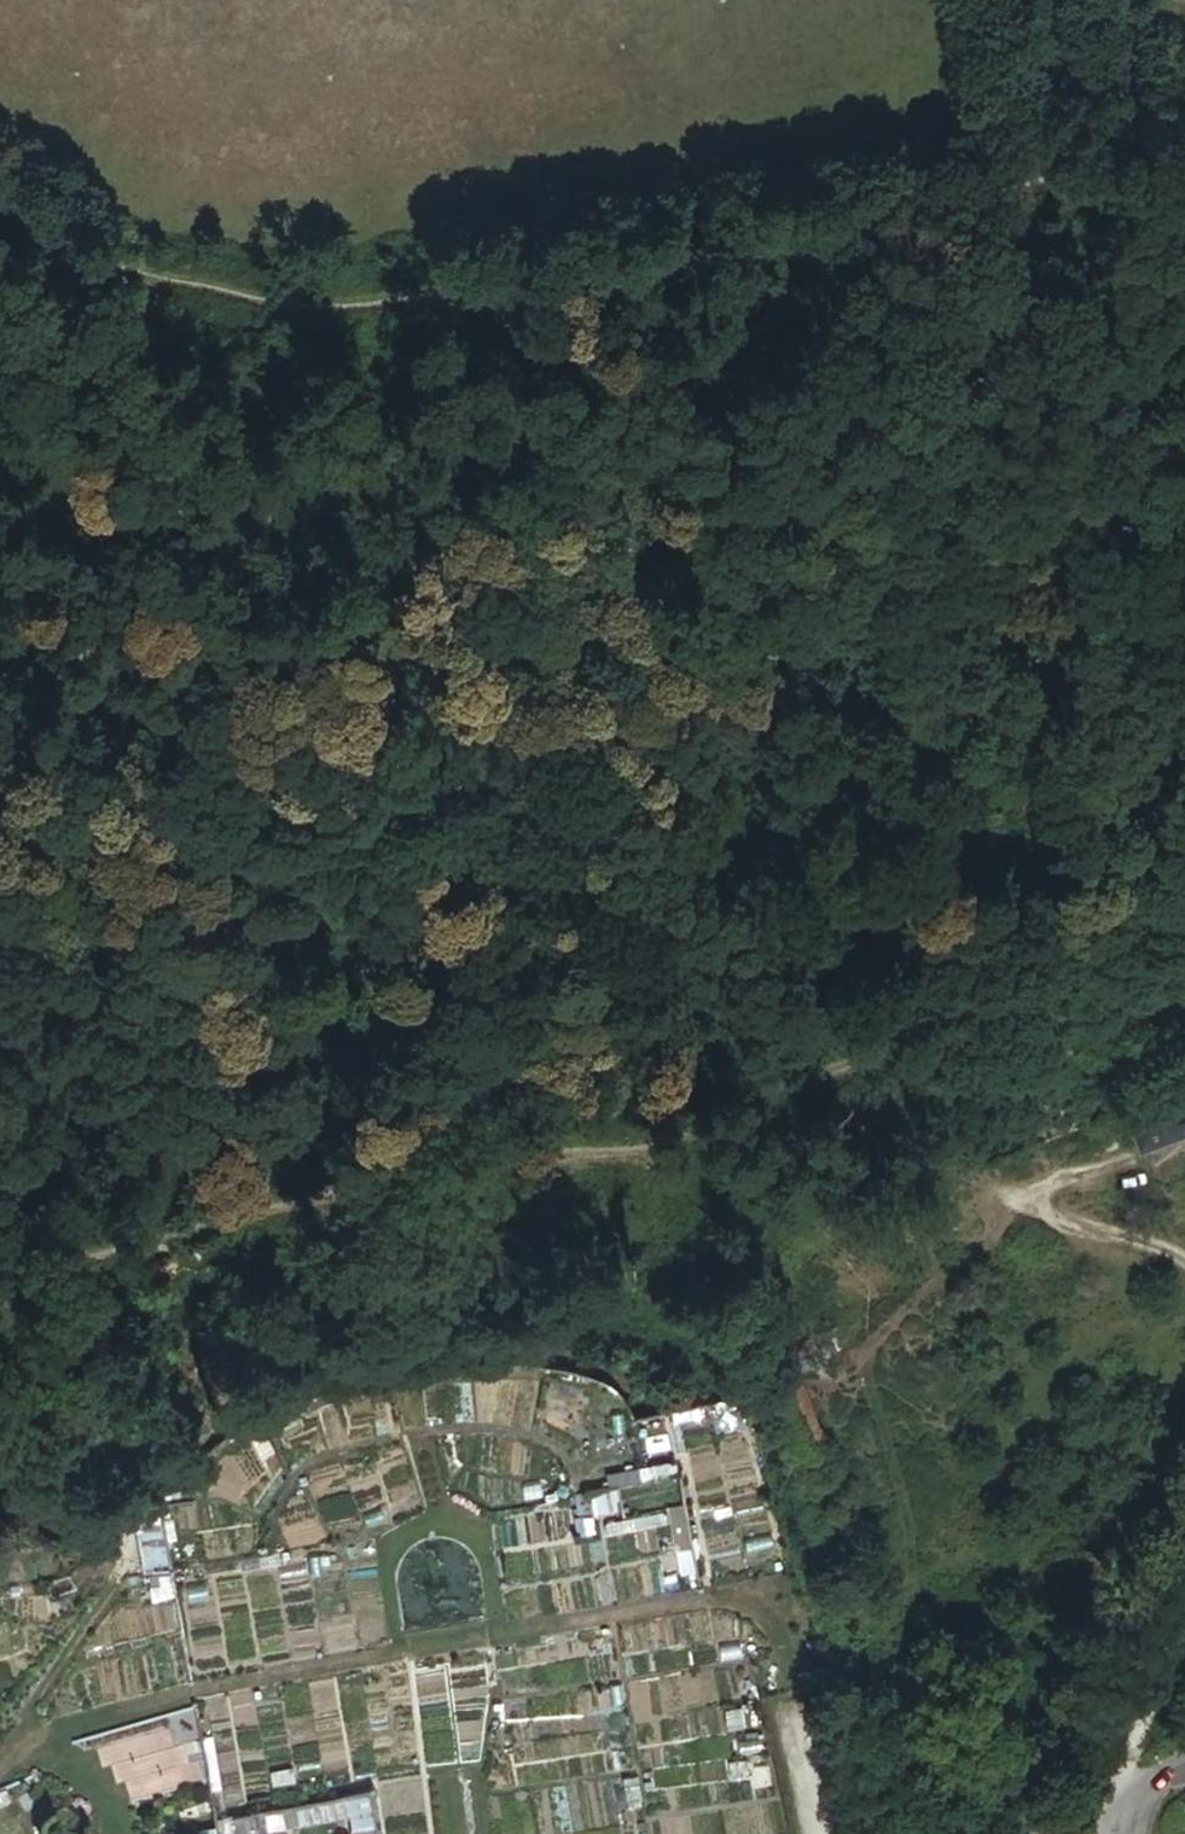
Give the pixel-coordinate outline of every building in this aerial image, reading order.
[(1184,1138),(1184,1093),(1140,1110),(1138,1107),(1081,1129),(1089,1149),(1127,1134),(1135,1157),(1184,1138)] [(641,1468),(643,1482),(654,1480),(661,1479),(659,1465),(641,1468)] [(661,1479),(654,1480),(657,1494),(681,1490),(679,1476),(661,1479)] [(599,1490),(573,1494),(577,1518),(603,1514),(599,1490)] [(684,1507),(682,1494),(663,1496),(665,1510),(684,1507)] [(171,1725),(100,1749),(113,1786),(128,1781),(134,1799),(174,1786),(171,1778),(187,1773),(171,1725)] [(368,1789),(263,1809),(267,1832),(350,1816),(353,1833),(377,1833),(368,1789)] [(255,1810),(213,1819),(216,1833),(260,1833),(255,1810)]
